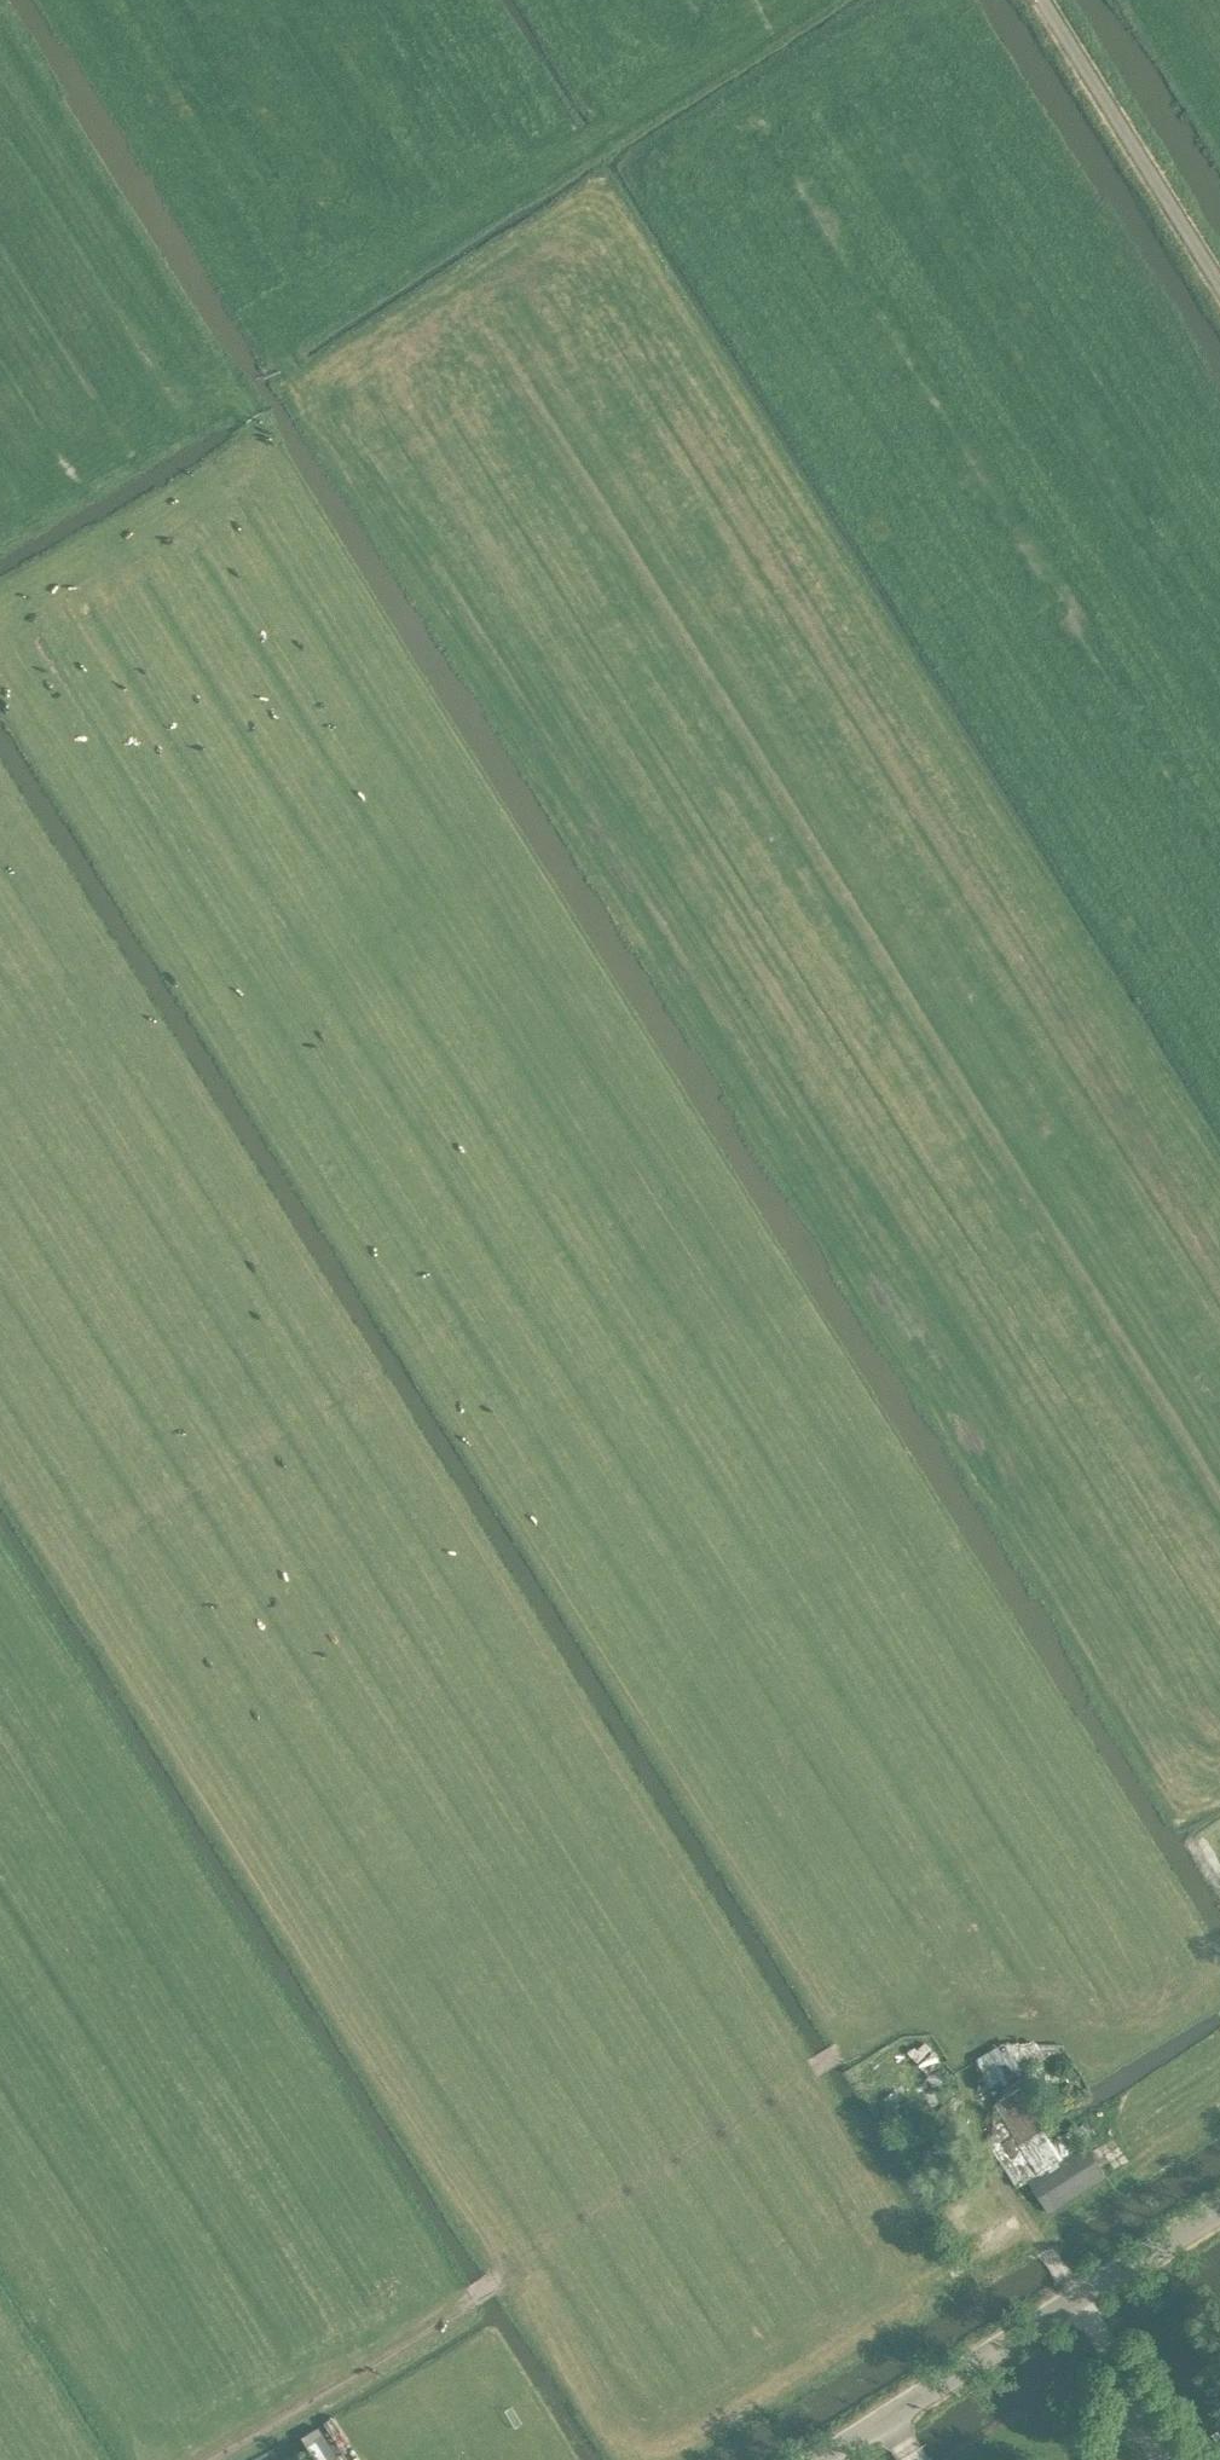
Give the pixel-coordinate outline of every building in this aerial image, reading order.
[(976,2055),(991,2085),(1030,2065),(1021,2046),(1016,2048),(1010,2037),(976,2055)] [(1085,2142),(1027,2179),(1048,2211),(1106,2175),(1085,2142)] [(318,2426),(302,2435),(304,2439),(309,2446),(325,2437),(320,2430),(318,2426)]
